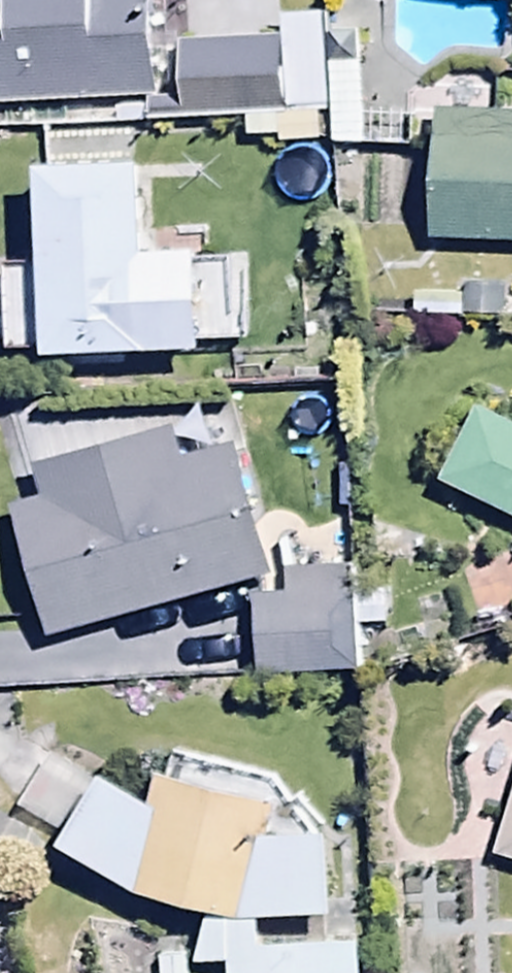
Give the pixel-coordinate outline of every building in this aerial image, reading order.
[(155,109),(155,132),(288,128),(286,52),(256,52),(254,0),(186,2),(187,55),(165,55),(163,0),(0,0),(0,114),(155,109)] [(444,126),(441,252),(511,254),(511,128),(444,126)] [(153,181),(50,183),(51,280),(14,281),(15,363),(53,363),(53,373),(212,370),(212,354),(248,353),(247,272),(155,273),(153,181)] [(416,301),(415,326),(502,329),(503,298),(467,297),(467,303),(416,301)] [(448,494),(511,529),(511,433),(486,420),(448,494)] [(15,523),(48,646),(275,584),(241,459),(189,473),(181,442),(36,481),(45,515),(15,523)] [(256,604),(259,683),(357,679),(355,636),(388,634),(386,579),(289,583),(290,602),(256,604)] [(67,864),(147,912),(213,931),(204,972),(371,972),(371,957),(264,957),(264,931),(343,931),(343,851),(276,851),(284,824),(173,791),(162,827),(114,797),(106,809),(44,770),(15,816),(74,853),(67,864)] [(496,868),(511,872),(511,812),(496,868)]
